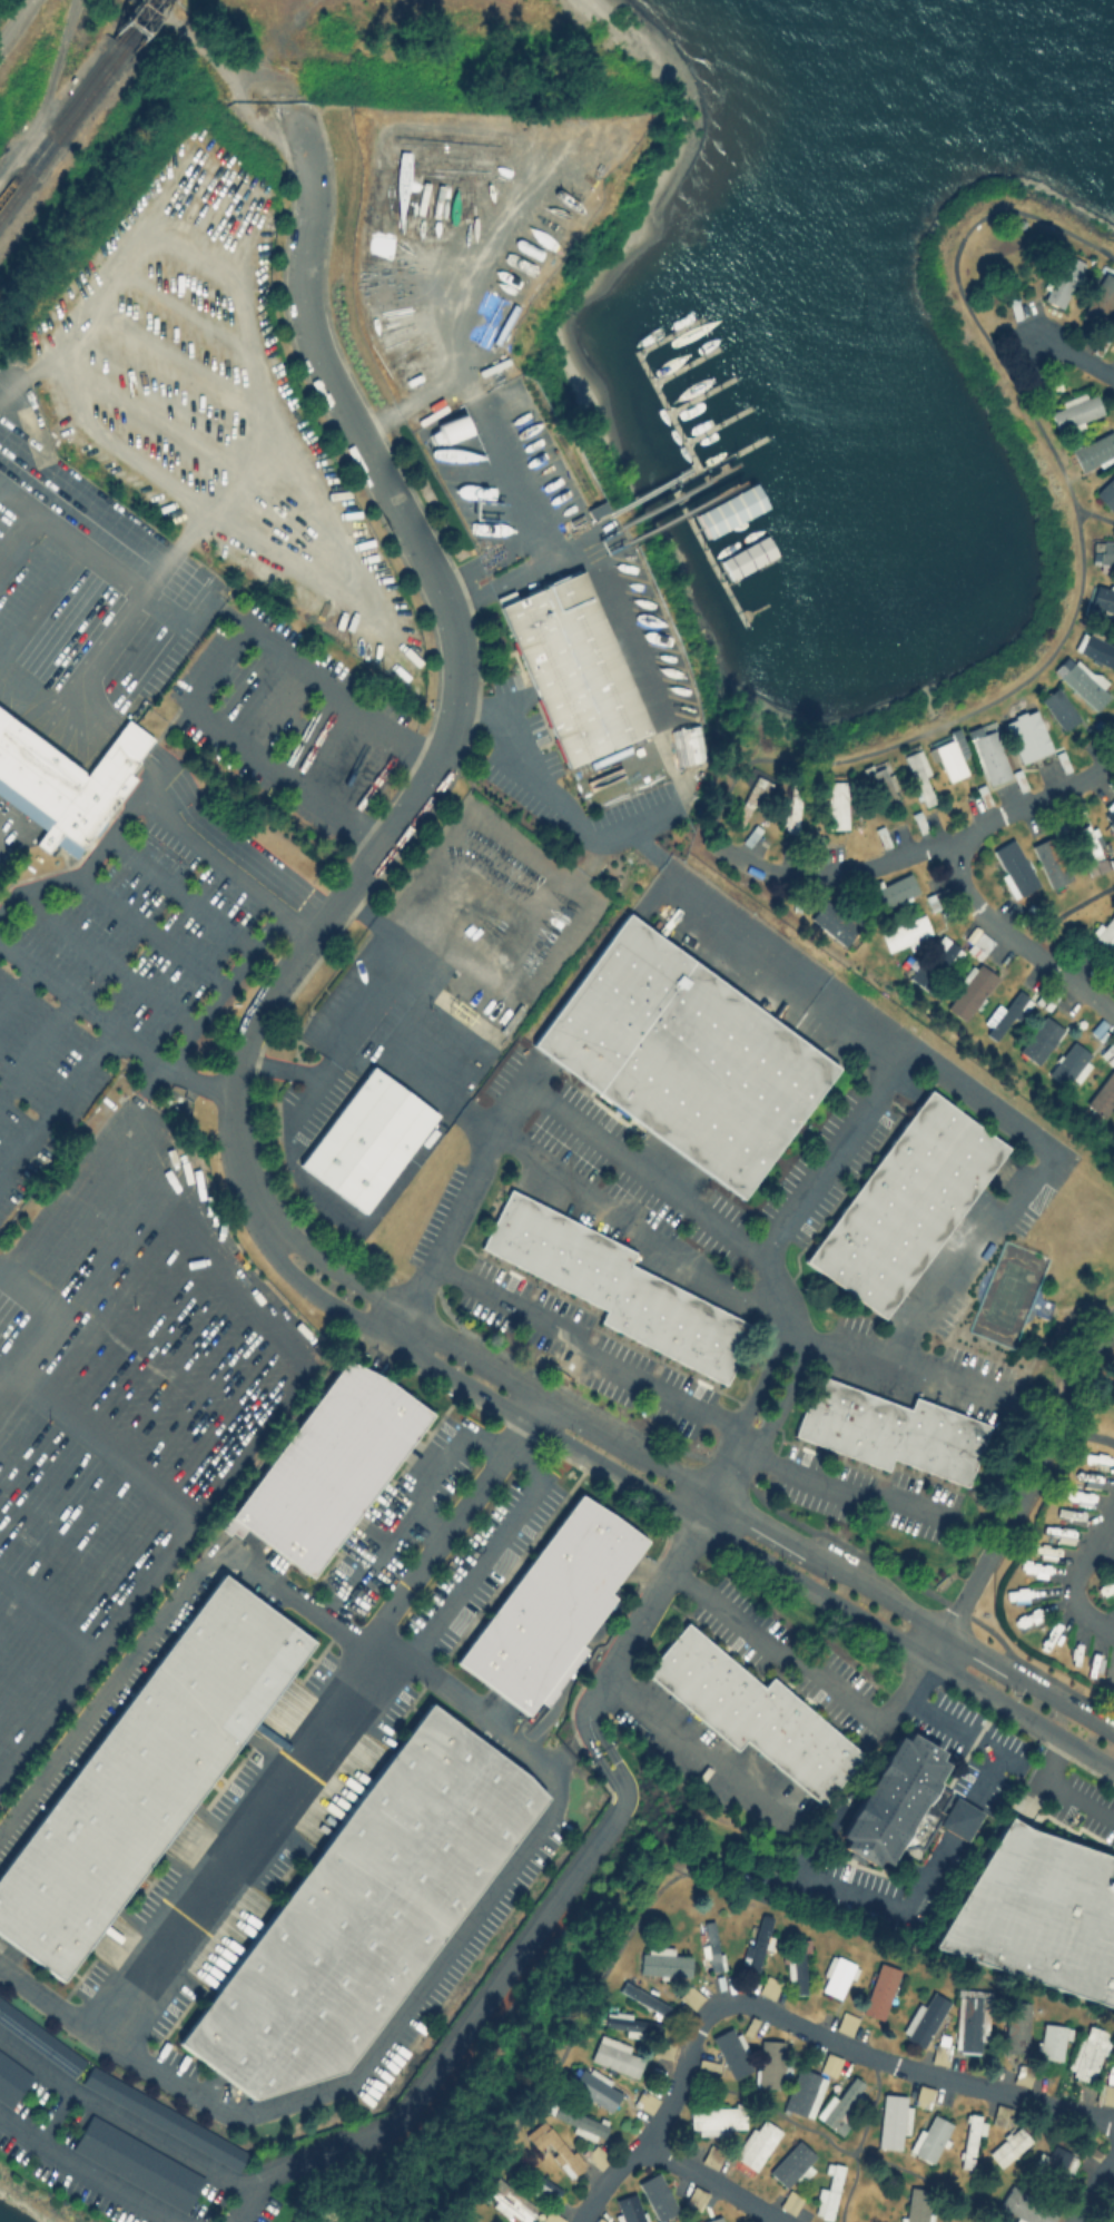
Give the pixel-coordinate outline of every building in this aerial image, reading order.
[(1063,308),(1083,261),(1063,252),(1043,300),(1063,308)] [(1102,329),(1113,306),(1113,278),(1104,272),(1079,316),(1102,329)] [(1103,414),(1096,394),(1086,397),(1084,392),(1059,400),(1061,407),(1048,411),(1054,430),(1103,414)] [(449,445),(477,446),(477,424),(449,423),(449,445)] [(1113,460),(1113,459),(1112,455),(1113,455),(1113,434),(1112,430),(1069,449),(1079,471),(1097,463),(1098,467),(1113,460)] [(1110,511),(1113,507),(1113,474),(1094,493),(1110,511)] [(767,508),(756,484),(694,512),(706,537),(767,508)] [(1091,540),(1091,564),(1113,564),(1113,541),(1091,540)] [(653,734),(571,768),(503,604),(584,570),(653,734)] [(1091,584),(1084,611),(1113,618),(1113,590),(1091,584)] [(1113,664),(1113,645),(1081,631),(1072,651),(1112,667),(1113,664)] [(1105,685),(1069,652),(1052,670),(1096,710),(1109,696),(1102,688),(1105,685)] [(1040,699),(1063,731),(1080,718),(1056,686),(1040,699)] [(1003,720),(1020,763),(1052,751),(1035,708),(1003,720)] [(45,828),(0,795),(0,709),(86,774),(119,728),(126,719),(151,737),(144,748),(136,758),(138,759),(128,773),(134,777),(75,856),(53,840),(47,851),(34,842),(45,828)] [(669,730),(677,768),(704,762),(696,724),(669,730)] [(987,785),(1011,777),(994,729),(982,733),(979,725),(967,729),(987,785)] [(948,781),(967,773),(960,756),(968,753),(957,727),(947,732),(950,739),(933,746),(948,781)] [(930,773),(919,748),(903,755),(918,790),(915,791),(922,807),(935,801),(924,775),(930,773)] [(898,794),(889,759),(864,766),(874,802),(898,794)] [(771,781),(751,775),(735,823),(744,826),(754,796),(765,799),(771,781)] [(827,828),(847,828),(846,781),(826,781),(827,828)] [(799,799),(785,798),(783,832),(798,833),(799,799)] [(1101,816),(1113,831),(1113,805),(1101,816)] [(1090,875),(1110,867),(1092,821),(1077,827),(1091,862),(1086,864),(1090,875)] [(1051,888),(1071,878),(1051,836),(1031,845),(1051,888)] [(1039,885),(1013,838),(992,849),(1005,873),(1000,875),(1013,899),(1039,885)] [(919,894),(911,873),(876,886),(876,884),(867,887),(875,910),(919,894)] [(845,945),(860,924),(825,897),(809,918),(845,945)] [(1090,933),(1107,953),(1113,947),(1113,912),(1090,933)] [(931,933),(923,913),(879,932),(887,952),(931,933)] [(842,1070),(745,1203),(535,1049),(633,915),(842,1070)] [(911,980),(929,991),(958,945),(941,934),(911,980)] [(996,975),(976,962),(947,1010),(966,1022),(996,975)] [(1004,1010),(997,1005),(986,1020),(992,1024),(986,1034),(996,1040),(1012,1016),(1019,1021),(1032,999),(1017,990),(1004,1010)] [(1019,1051),(1038,1065),(1063,1029),(1044,1015),(1019,1051)] [(1076,1081),(1094,1055),(1072,1040),(1048,1075),(1064,1085),(1070,1077),(1076,1081)] [(1101,1053),(1112,1064),(1113,1062),(1113,1040),(1101,1053)] [(379,1065),(444,1114),(368,1215),(305,1167),(379,1065)] [(1102,1120),(1113,1105),(1113,1067),(1113,1066),(1083,1106),(1102,1120)] [(880,1316),(802,1258),(928,1089),(1006,1147),(880,1316)] [(757,1324),(727,1387),(591,1321),(597,1309),(481,1253),(512,1188),(638,1248),(630,1262),(757,1324)] [(229,1513),(344,1359),(385,1378),(431,1413),(309,1573),(229,1513)] [(793,1434),(817,1374),(907,1408),(911,1397),(987,1426),(964,1486),(889,1457),(885,1469),(793,1434)] [(579,1492),(642,1540),(604,1591),(612,1596),(524,1713),(453,1660),(579,1492)] [(60,1980),(0,1936),(0,1870),(219,1572),(310,1639),(60,1980)] [(1008,1605),(1019,1604),(1019,1589),(1008,1590),(1008,1605)] [(1043,1618),(1040,1608),(1014,1616),(1018,1627),(1043,1618)] [(693,1620),(773,1691),(782,1681),(869,1759),(822,1812),(747,1744),(738,1754),(645,1672),(693,1620)] [(428,1702),(525,1773),(543,1797),(343,2072),(249,2094),(179,2043),(428,1702)] [(896,1734),(901,1738),(906,1731),(940,1751),(936,1758),(946,1763),(936,1780),(972,1802),(983,1808),(963,1840),(953,1835),(936,1825),(920,1850),(915,1847),(905,1848),(898,1844),(887,1862),(877,1857),(873,1864),(839,1844),(842,1837),(837,1833),(896,1734)] [(1103,1879),(1113,1883),(1113,2006),(978,1962),(930,1945),(1007,1813),(1023,1826),(1111,1855),(1103,1879)] [(773,1918),(760,1915),(752,1946),(746,1944),(740,1965),(758,1969),(764,1947),(770,1949),(773,1937),(768,1935),(773,1918)] [(787,1982),(791,1982),(792,1994),(807,1994),(805,1938),(793,1938),(794,1959),(786,1959),(787,1982)] [(674,1949),(641,1948),(640,1974),(690,1975),(691,1955),(673,1955),(674,1949)] [(848,1977),(854,1979),(859,1966),(831,1954),(822,1975),(826,1977),(820,1990),(840,1998),(848,1977)] [(882,2020),(900,1969),(879,1962),(862,2013),(882,2020)] [(988,2040),(990,1990),(957,1989),(955,2051),(980,2052),(980,2040),(988,2040)] [(950,2001),(933,1991),(924,2006),(919,2003),(900,2033),(923,2047),(950,2001)] [(76,2080),(0,2023),(0,1999),(87,2064),(76,2080)] [(1028,2053),(1030,2001),(1004,1999),(1001,2051),(1028,2053)] [(624,2035),(657,2038),(658,2021),(631,2019),(631,2013),(604,2011),(603,2026),(625,2028),(624,2035)] [(851,2035),(858,2016),(842,2011),(836,2029),(851,2035)] [(1064,2039),(1070,2039),(1072,2026),(1042,2023),(1039,2058),(1062,2060),(1064,2039)] [(1108,2030),(1085,2025),(1074,2078),(1094,2082),(1100,2054),(1107,2055),(1110,2042),(1106,2041),(1108,2030)] [(734,2026),(712,2036),(732,2079),(754,2068),(734,2026)] [(644,2057),(628,2052),(630,2044),(599,2034),(590,2061),(637,2077),(644,2057)] [(781,2088),(783,2040),(760,2039),(758,2087),(781,2088)] [(674,2043),(657,2041),(655,2055),(672,2057),(674,2043)] [(11,2110),(0,2101),(0,2045),(38,2074),(11,2110)] [(842,2058),(826,2052),(820,2071),(835,2076),(842,2058)] [(612,2079),(590,2068),(588,2071),(576,2066),(565,2088),(613,2110),(621,2092),(609,2086),(612,2079)] [(782,2108),(811,2118),(826,2077),(798,2067),(782,2108)] [(97,2068),(249,2156),(239,2174),(87,2086),(97,2068)] [(815,2118),(842,2134),(848,2124),(841,2120),(863,2082),(851,2076),(838,2099),(829,2094),(815,2118)] [(930,2107),(934,2087),(918,2085),(915,2104),(930,2107)] [(878,2148),(901,2149),(902,2133),(909,2134),(911,2106),(905,2105),(906,2095),(882,2094),(878,2148)] [(595,2141),(597,2135),(603,2138),(609,2125),(551,2100),(546,2113),(574,2125),(571,2131),(595,2141)] [(1012,2108),(997,2103),(991,2123),(1007,2127),(1012,2108)] [(689,2129),(698,2128),(698,2135),(728,2134),(728,2128),(746,2127),(745,2106),(689,2107),(689,2129)] [(984,2115),(967,2113),(961,2167),(972,2168),(976,2134),(982,2135),(984,2115)] [(209,2176),(189,2213),(76,2150),(96,2114),(209,2176)] [(918,2128),(909,2153),(935,2163),(951,2122),(932,2114),(926,2131),(918,2128)] [(545,2118),(524,2135),(537,2151),(546,2144),(553,2152),(550,2154),(569,2178),(584,2167),(545,2118)] [(780,2129),(762,2119),(757,2130),(750,2127),(734,2159),(758,2171),(780,2129)] [(1032,2140),(1019,2125),(988,2152),(1001,2167),(1032,2140)] [(815,2155),(798,2139),(768,2171),(786,2188),(795,2178),(801,2183),(814,2169),(808,2163),(815,2155)] [(1068,2183),(1080,2155),(1054,2144),(1049,2156),(1040,2152),(1032,2168),(1068,2183)] [(843,2165),(826,2162),(824,2173),(830,2175),(827,2189),(819,2187),(814,2215),(832,2219),(843,2165)] [(638,2181),(656,2221),(677,2212),(660,2171),(638,2181)] [(562,2187),(535,2175),(528,2191),(555,2203),(562,2187)] [(497,2178),(482,2199),(507,2216),(510,2211),(526,2221),(528,2221),(538,2207),(497,2178)] [(1058,2211),(1011,2184),(998,2206),(1019,2217),(1016,2221),(1052,2221),(1058,2211)] [(909,2186),(905,2221),(928,2221),(932,2189),(909,2186)] [(803,2196),(788,2189),(780,2207),(794,2214),(803,2196)] [(638,2192),(615,2198),(621,2221),(619,2221),(646,2221),(638,2192)] [(566,2220),(548,2208),(540,2221),(541,2221),(564,2221),(566,2220)]
